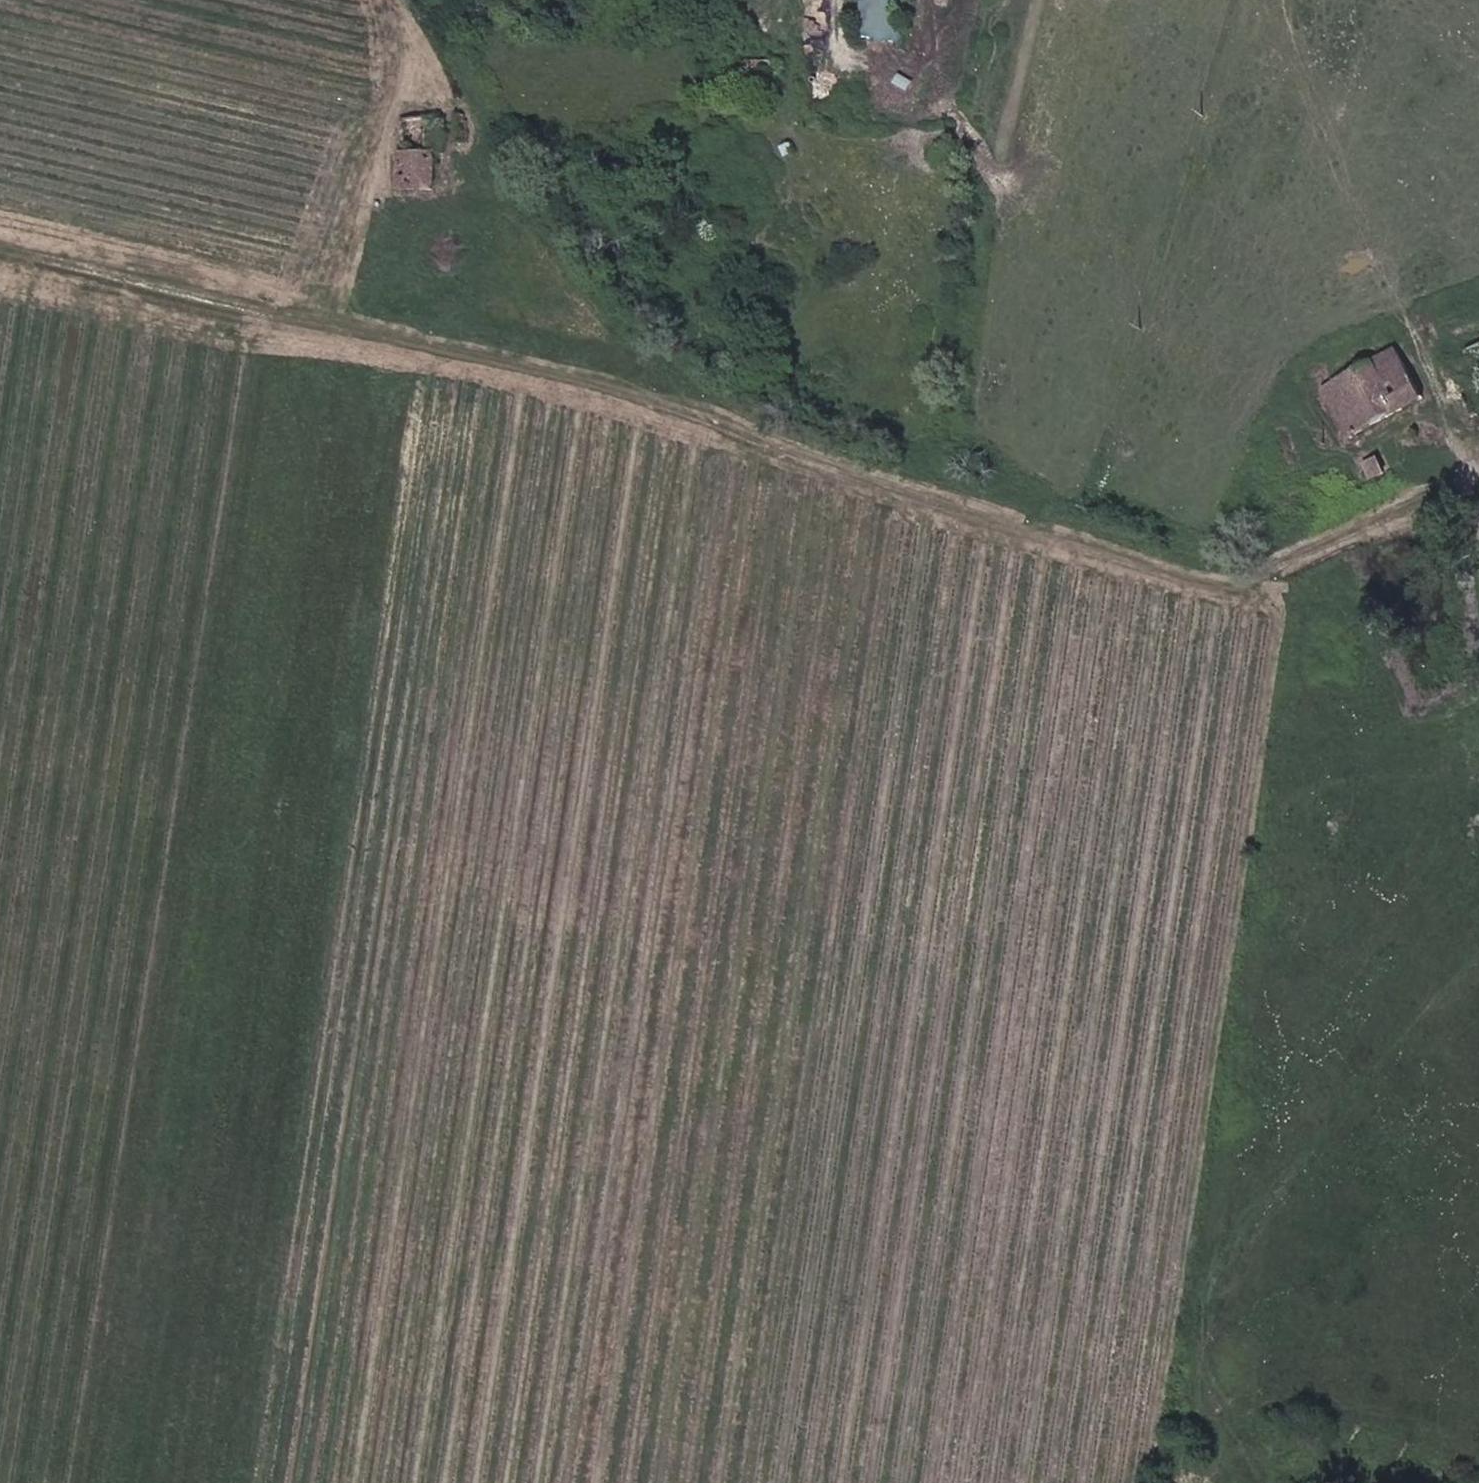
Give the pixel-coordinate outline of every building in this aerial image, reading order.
[(899,40),(899,0),(867,0),(866,39),(899,40)] [(442,127),(401,128),(402,166),(399,201),(437,199),(435,166),(443,166),(442,127)] [(1326,388),(1352,435),(1426,393),(1399,346),(1326,388)] [(1471,350),(1478,368),(1478,346),(1471,350)]
